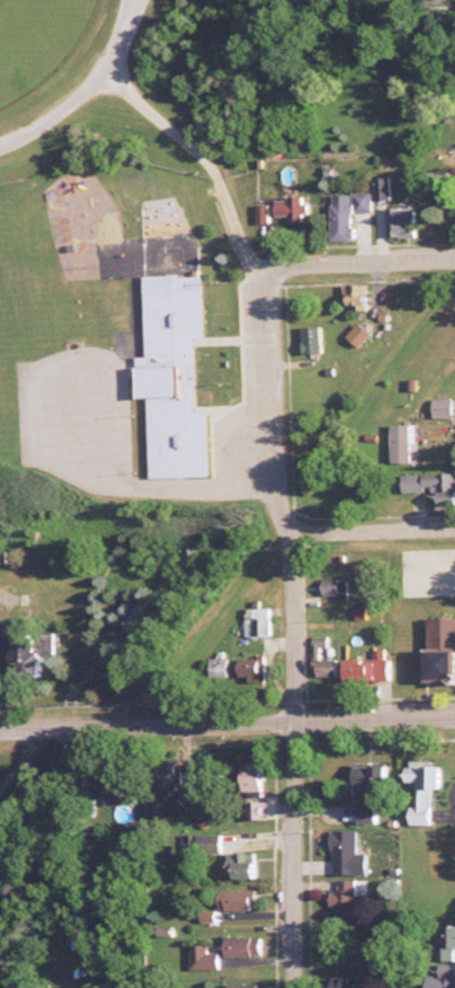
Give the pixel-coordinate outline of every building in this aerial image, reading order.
[(389,208),(389,177),(374,177),(374,201),(385,201),(385,236),(413,236),(414,208),(389,208)] [(330,193),(329,240),(350,240),(350,211),(371,211),(371,193),(330,193)] [(255,224),(305,223),(304,198),(254,199),(255,224)] [(140,276),(142,355),(130,355),(131,398),(143,398),(145,477),(205,476),(203,411),(193,412),(191,338),(200,337),(198,274),(140,276)] [(363,308),(363,284),(341,284),(341,308),(363,308)] [(343,336),(356,346),(368,331),(355,321),(343,336)] [(299,353),(316,352),(315,325),(298,325),(299,353)] [(449,416),(449,398),(429,398),(429,416),(449,416)] [(409,462),(409,423),(387,423),(388,462),(409,462)] [(399,491),(432,490),(432,505),(454,505),(454,481),(454,472),(398,473),(399,491)] [(317,580),(323,589),(341,578),(335,568),(317,580)] [(268,608),(242,608),(242,635),(268,635),(268,608)] [(453,681),(453,634),(454,634),(454,617),(422,617),(422,680),(453,681)] [(8,678),(35,677),(33,623),(0,625),(0,636),(6,636),(8,678)] [(333,675),(333,657),(318,658),(318,646),(327,646),(326,635),(309,635),(310,676),(333,675)] [(384,648),(370,648),(370,659),(340,659),(340,679),(384,679),(384,648)] [(226,657),(206,657),(206,677),(226,677),(226,657)] [(236,679),(254,676),(252,662),(233,665),(236,679)] [(152,759),(152,789),(177,789),(177,759),(152,759)] [(256,761),(237,762),(237,791),(257,791),(256,761)] [(431,765),(417,764),(417,762),(401,762),(400,781),(409,782),(408,824),(430,824),(431,765)] [(351,764),(351,822),(376,822),(376,763),(351,764)] [(244,801),(244,818),(264,818),(264,801),(244,801)] [(364,852),(354,852),(354,829),(328,829),(328,873),(364,873),(364,852)] [(218,834),(195,834),(195,853),(218,853),(218,834)] [(355,917),(355,879),(331,879),(331,917),(355,917)] [(252,909),(252,890),(215,890),(215,909),(252,909)] [(453,926),(437,926),(437,947),(432,947),(432,960),(453,960),(453,926)] [(258,955),(258,936),(220,936),(220,955),(258,955)] [(187,944),(187,968),(215,968),(215,952),(204,952),(204,944),(187,944)] [(434,964),(434,974),(421,974),(421,987),(454,987),(454,964),(434,964)]
